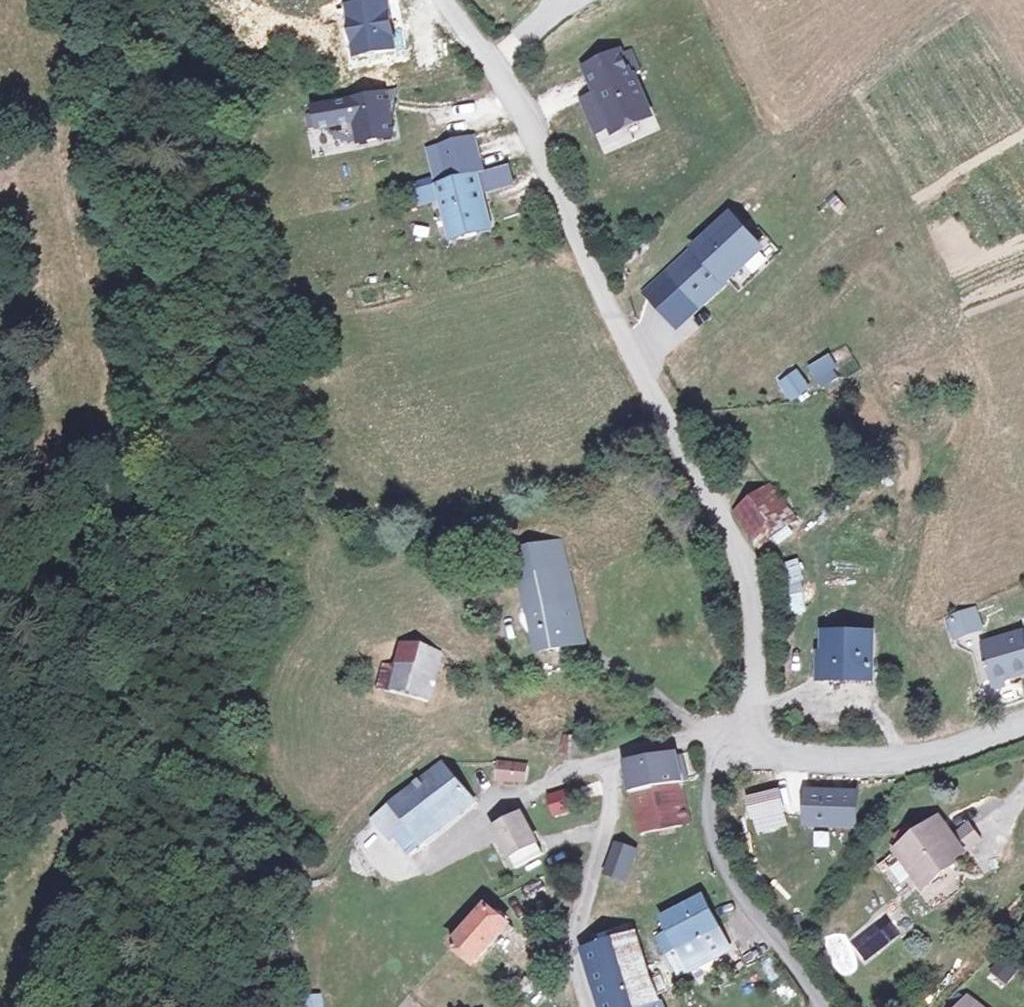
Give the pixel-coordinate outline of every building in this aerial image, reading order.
[(611,132),(613,136),(649,118),(632,84),(631,85),(628,81),(638,76),(628,56),(619,60),(618,59),(584,76),(597,101),(600,108),(586,114),(598,138),(611,132)] [(407,87),(319,102),(323,130),(335,129),(349,137),(368,138),(369,144),(405,139),(399,101),(406,102),(407,87)] [(597,101),(583,108),(586,114),(600,108),(597,101)] [(472,141),(437,149),(446,185),(480,176),(472,141)] [(426,152),(435,188),(446,185),(437,149),(426,152)] [(450,243),(486,233),(476,194),(508,185),(503,170),(481,177),(480,176),(446,185),(435,188),(438,202),(450,243)] [(435,188),(414,193),(417,207),(438,202),(435,188)] [(695,297),(721,274),(728,281),(763,251),(735,219),(674,272),(695,297)] [(721,274),(695,297),(702,304),(728,281),(721,274)] [(815,381),(838,366),(828,352),(806,367),(815,381)] [(797,368),(776,381),(788,401),(809,388),(797,368)] [(759,468),(727,490),(754,530),(784,506),(759,468)] [(513,550),(540,651),(590,640),(563,538),(513,550)] [(958,608),(932,617),(938,634),(964,625),(958,608)] [(970,642),(987,691),(998,689),(996,679),(1023,669),(1023,625),(970,642)] [(865,673),(858,626),(801,632),(809,681),(865,673)] [(386,684),(432,701),(446,659),(410,645),(405,667),(392,663),(386,684)] [(628,793),(673,785),(668,761),(625,768),(623,774),(628,793)] [(493,774),(494,790),(523,792),(522,773),(493,774)] [(436,774),(392,812),(421,846),(423,849),(473,806),(446,774),(436,774)] [(637,832),(683,822),(673,785),(628,793),(637,832)] [(797,827),(855,827),(855,786),(796,787),(797,827)] [(574,788),(545,794),(550,817),(578,812),(574,788)] [(773,794),(745,802),(749,818),(778,811),(773,794)] [(406,859),(421,846),(392,812),(378,825),(406,859)] [(543,860),(522,823),(496,837),(517,875),(543,860)] [(939,873),(960,857),(949,843),(935,826),(896,857),(922,893),(942,877),(939,873)] [(949,843),(960,857),(975,846),(964,830),(949,843)] [(628,853),(611,850),(605,877),(623,880),(628,853)] [(699,898),(661,919),(677,949),(715,929),(699,898)] [(459,945),(480,964),(508,932),(515,939),(525,927),(493,906),(459,945)] [(634,940),(610,946),(631,1006),(657,1006),(634,940)] [(588,953),(605,1006),(631,1006),(610,946),(588,953)] [(987,971),(1004,984),(1019,964),(1002,951),(987,971)]
